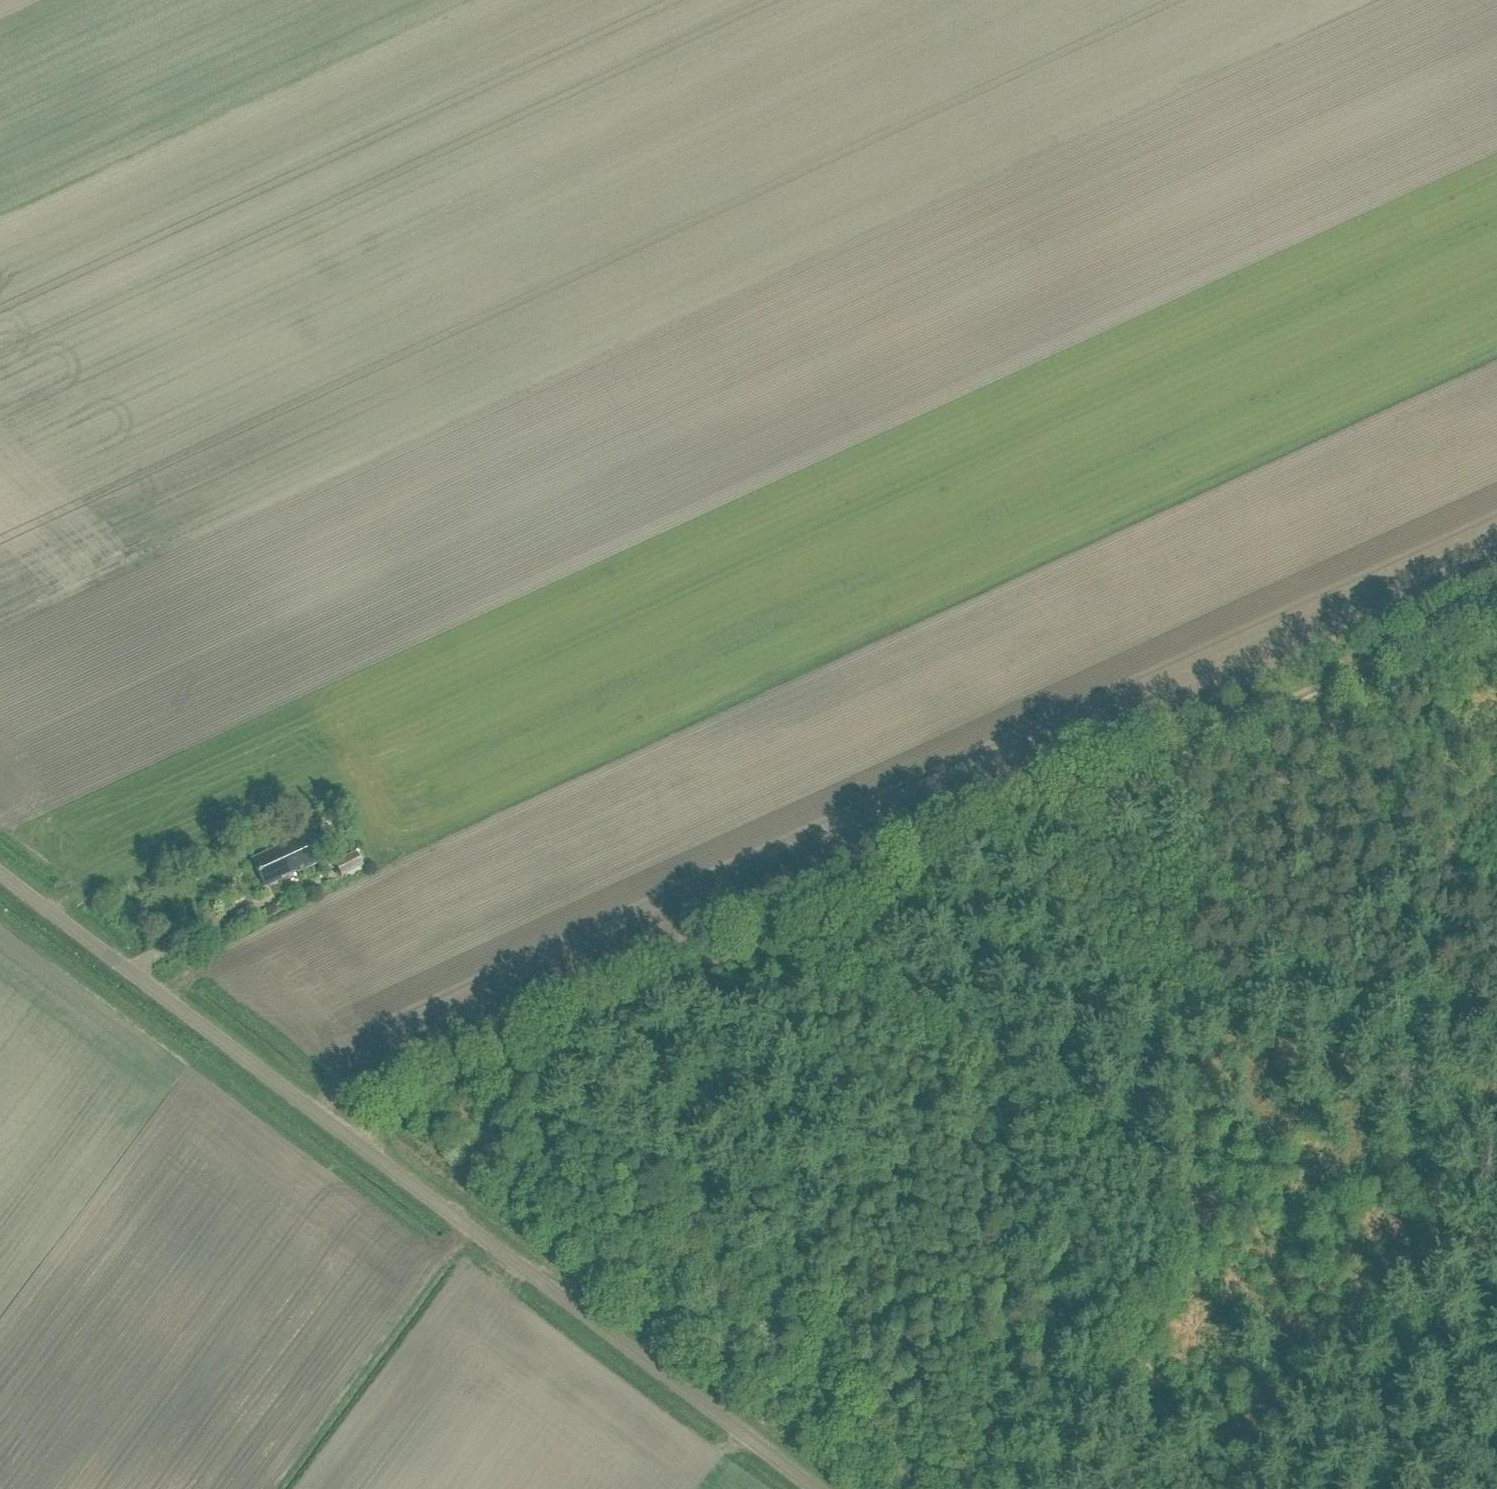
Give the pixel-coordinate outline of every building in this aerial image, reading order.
[(298,870),(316,862),(306,836),(251,859),(263,888),(275,884),(276,887),(293,879),(293,877),(300,874),(298,870)] [(353,855),(330,866),(337,880),(360,869),(353,855)]
